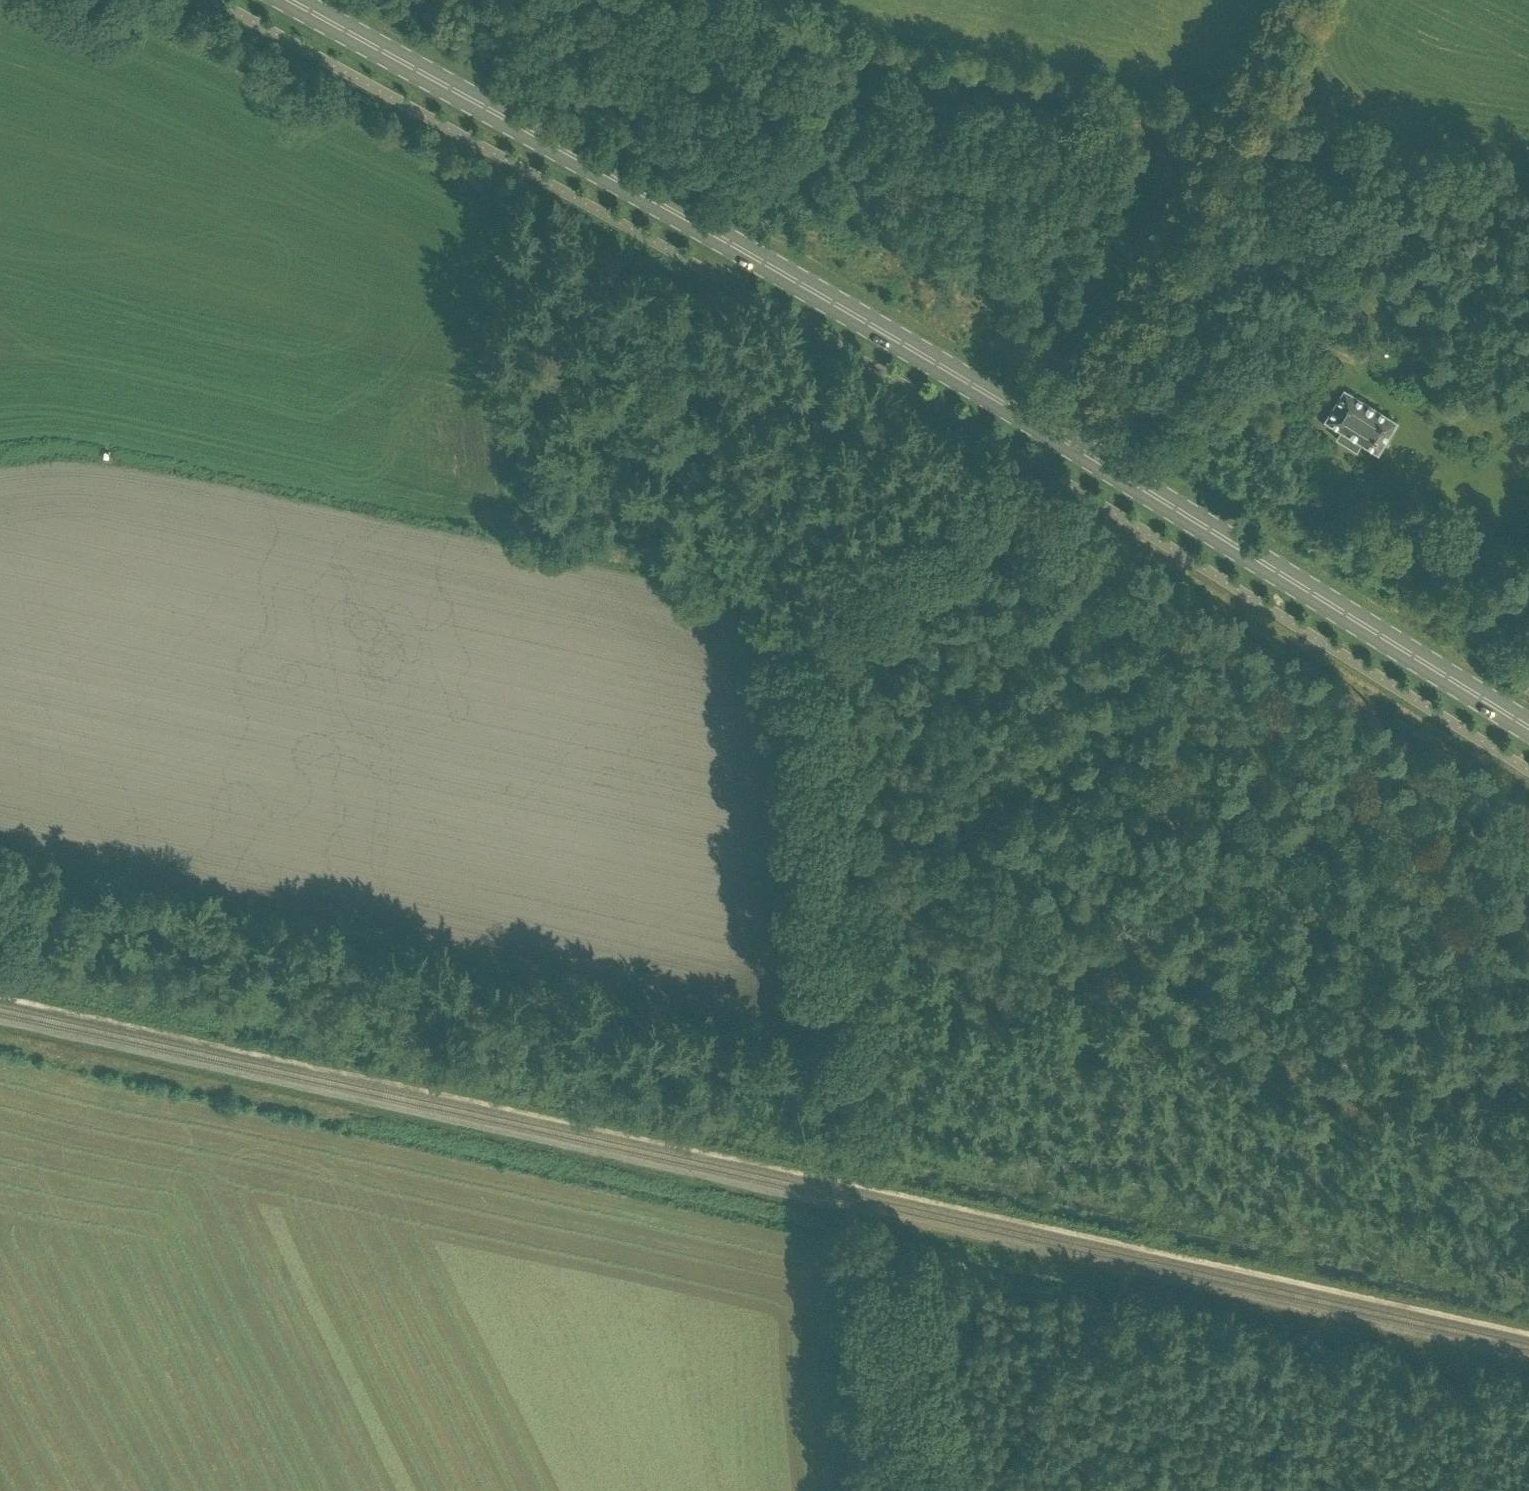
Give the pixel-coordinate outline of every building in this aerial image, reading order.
[(1377,453),(1396,421),(1343,389),(1324,420),(1377,453)]
